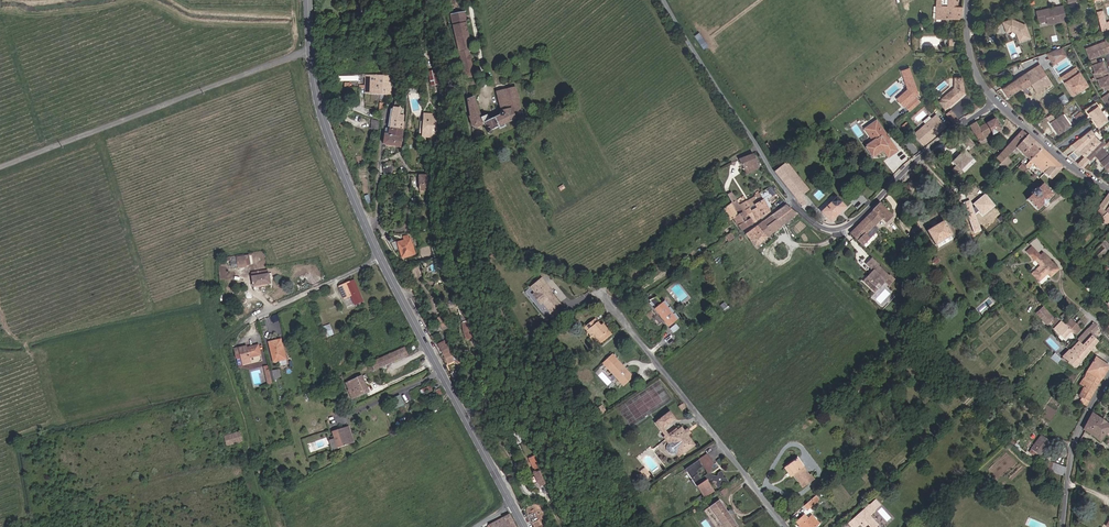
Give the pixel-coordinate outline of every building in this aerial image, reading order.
[(963,0),(941,0),(941,20),(961,19),(963,0)] [(360,6),(361,15),(376,14),(375,4),(360,6)] [(1066,21),(1063,6),(1058,7),(1057,7),(1052,8),(1052,10),(1046,11),(1046,9),(1037,11),(1039,22),(1047,20),(1048,25),(1061,22),(1066,21)] [(1097,12),(1102,31),(1108,29),(1108,20),(1106,21),(1104,10),(1097,12)] [(463,13),(449,16),(452,27),(464,24),(465,24),(463,13)] [(1030,39),(1025,26),(1012,20),(1003,23),(1004,28),(1006,27),(1008,33),(1011,32),(1016,34),(1020,43),(1030,39)] [(464,24),(452,27),(458,53),(461,69),(471,67),(467,50),(470,49),(464,24)] [(1106,40),(1106,41),(1087,49),(1091,59),(1108,52),(1108,48),(1108,47),(1108,39),(1106,40)] [(1054,61),(1056,63),(1066,56),(1061,49),(1046,54),(1051,63),(1054,61)] [(1092,74),(1094,77),(1107,72),(1106,69),(1105,70),(1102,63),(1097,64),(1095,61),(1090,62),(1094,73),(1092,74)] [(1036,78),(1044,73),(1043,71),(1039,65),(1031,70),(1036,78)] [(471,67),(461,69),(464,79),(473,78),(471,67)] [(1087,87),(1076,68),(1061,77),(1072,96),(1087,87)] [(921,102),(917,97),(920,94),(907,69),(900,73),(910,92),(906,96),(904,94),(899,99),(910,111),(921,102)] [(1047,78),(1051,76),(1047,69),(1043,71),(1044,73),(1047,78)] [(1031,70),(1024,75),(1031,85),(1036,93),(1047,86),(1051,83),(1052,82),(1051,80),(1049,81),(1047,78),(1044,73),(1036,78),(1031,70)] [(1094,77),(1095,81),(1097,80),(1100,88),(1101,87),(1103,91),(1108,88),(1108,87),(1108,84),(1108,82),(1107,76),(1108,76),(1107,72),(1094,77)] [(390,87),(389,76),(375,76),(370,75),(367,75),(366,75),(364,89),(363,95),(390,95),(391,87),(390,87)] [(1031,85),(1024,75),(1002,88),(1007,97),(1021,89),(1022,90),(1026,88),(1031,85)] [(950,106),(959,99),(958,98),(960,97),(961,97),(966,94),(963,79),(956,79),(955,90),(944,100),(945,101),(942,104),(946,109),(949,106),(950,106)] [(466,100),(470,126),(476,129),(485,126),(488,132),(488,133),(487,133),(487,134),(487,135),(488,135),(490,136),(490,135),(491,135),(492,134),(491,133),(523,117),(521,111),(515,88),(497,93),(502,112),(501,113),(500,114),(500,115),(500,116),(489,121),(486,116),(481,118),(473,98),(466,100)] [(1100,99),(1105,108),(1108,106),(1108,94),(1100,99)] [(1063,95),(1058,98),(1062,104),(1067,101),(1063,95)] [(1108,122),(1094,104),(1089,107),(1085,110),(1090,118),(1092,117),(1094,120),(1093,121),(1098,129),(1103,126),(1108,122)] [(392,108),(389,129),(403,131),(404,131),(405,122),(402,122),(403,116),(399,116),(400,109),(392,108)] [(955,117),(951,111),(947,114),(951,120),(955,117)] [(1084,117),(1081,112),(1074,117),(1078,122),(1084,117)] [(1058,136),(1070,127),(1061,115),(1055,119),(1052,114),(1046,118),(1049,123),(1058,136)] [(422,138),(430,139),(431,132),(432,123),(432,121),(431,116),(424,115),(422,138)] [(923,147),(946,127),(936,115),(913,135),(923,147)] [(979,128),(976,123),(970,127),(979,143),(985,139),(984,138),(991,133),(992,135),(1002,130),(995,119),(979,128)] [(869,128),(877,122),(885,134),(887,133),(878,120),(866,128),(871,135),(872,134),(869,128)] [(899,150),(887,133),(885,134),(877,122),(869,128),(872,134),(874,133),(878,138),(866,146),(873,156),(884,148),(883,147),(885,145),(892,155),(899,150)] [(403,131),(389,129),(388,136),(394,137),(402,138),(403,131)] [(1085,158),(1100,143),(1099,143),(1093,137),(1095,135),(1093,133),(1090,130),(1083,136),(1079,139),(1086,144),(1079,152),(1085,158)] [(1027,136),(1022,131),(996,159),(1001,164),(1012,152),(1016,148),(1027,136)] [(388,136),(384,135),(382,145),(393,147),(394,137),(388,136)] [(1016,148),(1030,161),(1042,149),(1027,136),(1016,148)] [(394,137),(393,147),(400,148),(402,138),(394,137)] [(1106,169),(1108,167),(1108,156),(1103,150),(1106,148),(1104,146),(1100,142),(1099,143),(1100,143),(1085,158),(1089,162),(1094,156),(1098,160),(1098,161),(1106,169)] [(958,169),(970,157),(962,149),(950,161),(954,165),(950,169),(956,175),(960,171),(958,169)] [(1044,161),(1049,156),(1042,149),(1030,161),(1026,166),(1028,169),(1033,164),(1039,169),(1044,161)] [(1012,152),(1001,164),(999,165),(1010,175),(1012,173),(1006,167),(1016,156),(1012,152)] [(756,163),(753,157),(754,156),(753,155),(739,160),(738,160),(746,174),(750,172),(758,169),(755,164),(756,163)] [(1044,174),(1052,167),(1056,162),(1049,156),(1044,161),(1039,169),(1044,174)] [(1083,168),(1089,162),(1085,158),(1078,165),(1083,168)] [(1052,167),(1058,172),(1062,168),(1056,162),(1052,167)] [(785,163),(774,172),(788,190),(803,208),(804,208),(806,210),(810,207),(801,196),(805,194),(808,191),(785,163)] [(1024,173),(1027,170),(1022,165),(1018,168),(1024,173)] [(1051,180),(1058,172),(1052,167),(1044,174),(1051,180)] [(868,173),(865,169),(861,173),(860,172),(858,173),(860,174),(863,177),(868,173)] [(419,185),(427,185),(429,185),(428,176),(419,176),(419,185)] [(1038,189),(1036,188),(1031,193),(1032,195),(1027,200),(1028,202),(1037,211),(1054,195),(1043,184),(1038,189)] [(751,212),(756,221),(769,213),(758,193),(755,194),(756,195),(755,196),(756,197),(757,199),(758,201),(758,202),(758,203),(754,204),(757,209),(751,212)] [(981,213),(993,203),(986,194),(974,205),(975,207),(972,209),(970,201),(964,204),(974,233),(980,231),(975,215),(979,211),(981,213)] [(1105,212),(1108,207),(1108,194),(1099,208),(1103,210),(1105,212)] [(731,203),(729,200),(728,198),(726,199),(723,195),(718,198),(717,197),(714,198),(721,208),(729,221),(733,219),(737,217),(729,205),(731,203)] [(733,197),(729,200),(731,203),(729,205),(737,217),(741,214),(742,215),(745,212),(752,224),(756,221),(751,212),(757,209),(754,204),(758,203),(758,202),(758,201),(757,199),(756,197),(739,206),(733,197)] [(836,198),(821,212),(831,222),(846,208),(836,198)] [(983,216),(996,206),(993,203),(981,213),(983,216)] [(891,216),(879,204),(866,218),(850,234),(863,245),(871,236),(877,229),(874,226),(874,225),(871,223),(878,216),(881,218),(885,222),(891,216)] [(753,228),(745,235),(754,247),(796,214),(785,205),(771,216),(753,228)] [(1101,219),(1100,220),(1107,227),(1108,225),(1108,207),(1105,212),(1107,214),(1101,219)] [(740,231),(752,224),(745,212),(742,215),(746,221),(737,226),(740,231)] [(733,219),(737,226),(746,221),(742,215),(741,214),(737,217),(733,219)] [(871,223),(874,225),(881,218),(878,216),(871,223)] [(935,246),(936,245),(951,237),(952,236),(944,222),(927,232),(935,246)] [(952,240),(951,237),(936,245),(938,248),(952,240)] [(416,252),(411,238),(398,241),(402,256),(416,252)] [(1030,256),(1036,251),(1033,247),(1027,252),(1030,256)] [(1041,256),(1036,251),(1030,256),(1035,262),(1036,261),(1041,256)] [(1048,274),(1051,277),(1058,270),(1043,254),(1041,256),(1036,261),(1041,267),(1033,275),(1039,282),(1048,274)] [(894,280),(890,276),(889,277),(877,266),(878,265),(871,259),(866,265),(874,272),(871,276),(869,275),(863,282),(871,289),(877,283),(880,286),(884,281),(889,285),(894,280)] [(271,284),(271,274),(270,274),(253,276),(254,285),(271,284)] [(350,294),(355,304),(362,300),(352,279),(339,285),(344,297),(350,294)] [(554,299),(551,295),(555,292),(545,281),(534,290),(538,296),(536,298),(544,307),(546,306),(550,310),(555,307),(558,311),(564,307),(556,298),(554,299)] [(875,292),(880,286),(877,283),(871,289),(875,292)] [(661,303),(656,297),(649,300),(656,308),(654,309),(658,313),(660,312),(661,314),(659,315),(663,320),(664,319),(666,320),(665,321),(668,326),(678,318),(664,301),(661,303)] [(558,311),(555,307),(550,310),(554,315),(558,311)] [(425,323),(433,319),(429,312),(422,315),(425,323)] [(443,314),(435,319),(442,331),(451,327),(443,314)] [(260,320),(263,331),(269,330),(266,318),(260,320)] [(589,334),(594,330),(595,332),(601,340),(610,333),(601,322),(598,324),(593,318),(582,326),(589,334)] [(470,321),(469,319),(460,322),(461,330),(465,341),(473,337),(470,321)] [(1071,331),(1073,333),(1075,335),(1081,329),(1076,324),(1074,323),(1071,320),(1065,326),(1071,331)] [(1071,331),(1065,326),(1061,322),(1054,329),(1064,339),(1071,331)] [(331,323),(322,325),(325,336),(334,334),(331,323)] [(1083,347),(1092,336),(1099,329),(1094,323),(1092,324),(1085,332),(1077,342),(1083,347)] [(401,334),(405,342),(411,339),(407,331),(401,334)] [(1071,331),(1064,339),(1065,340),(1073,333),(1071,331)] [(1098,341),(1092,336),(1083,347),(1077,342),(1070,351),(1068,349),(1060,358),(1055,354),(1051,359),(1058,365),(1063,359),(1068,363),(1075,369),(1098,341)] [(276,339),(281,359),(286,357),(281,338),(276,339)] [(274,360),(281,359),(276,339),(269,341),(274,360)] [(437,345),(442,355),(452,349),(448,343),(445,345),(443,342),(437,345)] [(261,353),(258,343),(246,347),(246,346),(238,348),(242,364),(250,362),(248,357),(261,353)] [(408,353),(404,347),(372,362),(377,371),(399,361),(397,358),(408,353)] [(457,358),(452,349),(442,355),(447,363),(453,360),(458,367),(461,362),(458,357),(457,358)] [(608,355),(605,359),(607,360),(604,363),(607,367),(623,383),(632,374),(612,355),(610,357),(608,355)] [(1089,402),(1108,368),(1108,367),(1096,358),(1087,372),(1085,378),(1089,380),(1085,387),(1080,396),(1089,402)] [(279,368),(272,370),(274,379),(281,377),(279,368)] [(355,395),(370,388),(363,373),(349,380),(355,395)] [(1089,380),(1085,378),(1082,381),(1080,384),(1085,387),(1089,380)] [(424,395),(432,391),(430,386),(421,390),(424,395)] [(397,400),(400,406),(406,403),(403,397),(397,400)] [(675,419),(669,411),(664,415),(669,423),(675,419)] [(1092,413),(1083,431),(1096,438),(1100,442),(1104,436),(1108,431),(1108,425),(1092,413)] [(669,423),(664,415),(657,421),(663,428),(669,423)] [(331,428),(336,445),(348,442),(342,425),(331,428)] [(665,439),(679,457),(694,445),(681,427),(665,439)] [(226,446),(243,442),(240,430),(222,435),(222,436),(226,446)] [(1049,442),(1040,436),(1030,450),(1039,457),(1049,442)] [(789,453),(780,460),(793,476),(795,475),(798,479),(806,472),(803,468),(802,469),(789,453)] [(539,486),(545,484),(543,479),(540,469),(534,455),(528,458),(534,471),(532,472),(531,473),(532,473),(532,475),(533,475),(534,475),(539,486)] [(707,456),(685,470),(691,479),(691,483),(694,487),(696,488),(704,498),(714,492),(709,485),(711,483),(715,488),(716,488),(718,490),(720,488),(722,484),(726,485),(728,483),(726,479),(723,478),(723,475),(721,472),(718,474),(717,478),(711,476),(709,473),(712,462),(707,456)] [(1045,471),(1046,471),(1065,477),(1066,470),(1048,465),(1045,471)] [(726,488),(721,492),(724,496),(729,493),(726,488)] [(815,497),(803,508),(807,511),(818,501),(815,497)] [(710,507),(723,526),(737,526),(730,516),(727,512),(720,500),(710,507)] [(525,509),(534,526),(546,526),(545,525),(549,520),(545,506),(533,505),(525,509)] [(867,518),(873,513),(868,508),(848,526),(849,526),(858,526),(859,526),(860,526),(876,526),(867,518)] [(508,516),(487,526),(488,526),(514,526),(508,516)] [(818,525),(811,517),(807,521),(804,517),(796,524),(799,526),(816,526),(818,525)]
